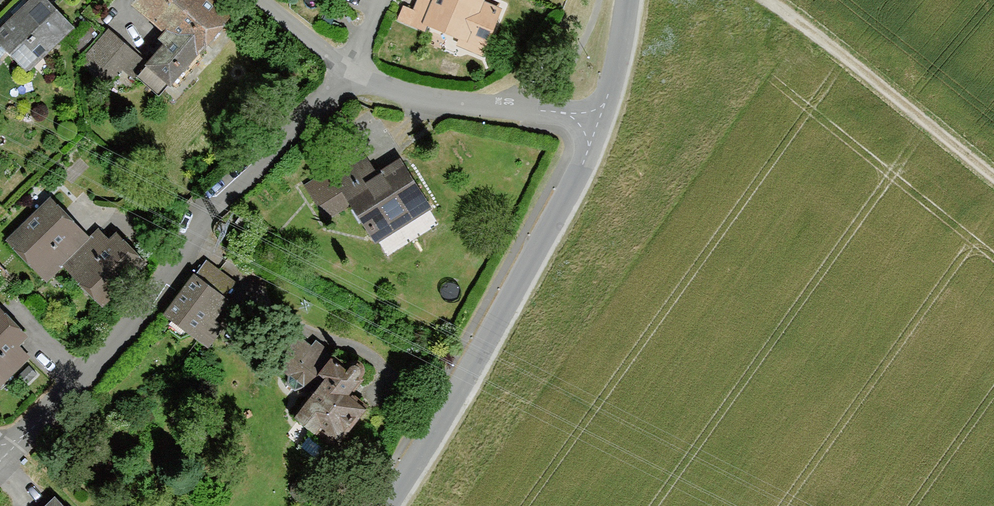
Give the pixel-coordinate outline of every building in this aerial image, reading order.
[(43,0),(33,0),(0,32),(0,61),(6,55),(25,74),(71,30),(43,0)] [(213,0),(140,0),(137,3),(165,27),(200,56),(233,17),(213,0)] [(427,22),(403,13),(399,24),(426,34),(427,32),(470,48),(472,42),(488,48),(501,13),(483,7),(486,0),(435,0),(427,22)] [(173,88),(200,56),(165,27),(161,33),(165,36),(160,42),(165,46),(147,67),(173,88)] [(134,52),(111,30),(79,62),(102,85),(134,52)] [(350,205),(376,244),(429,210),(398,161),(375,176),(362,156),(307,191),(326,220),(350,205)] [(61,270),(81,249),(68,237),(78,227),(51,201),(7,245),(37,275),(44,268),(53,277),(61,270)] [(81,249),(61,270),(99,307),(143,262),(116,236),(109,243),(98,233),(81,249)] [(206,263),(165,318),(199,344),(229,303),(207,286),(218,272),(206,263)] [(5,385),(31,361),(19,348),(28,339),(0,309),(0,380),(5,385)] [(348,397),(362,379),(364,376),(364,373),(364,370),(362,367),(359,365),(356,364),(353,364),(350,366),(347,368),(314,342),(309,349),(285,331),(263,359),(312,396),(296,417),(338,448),(367,411),(348,397)]
